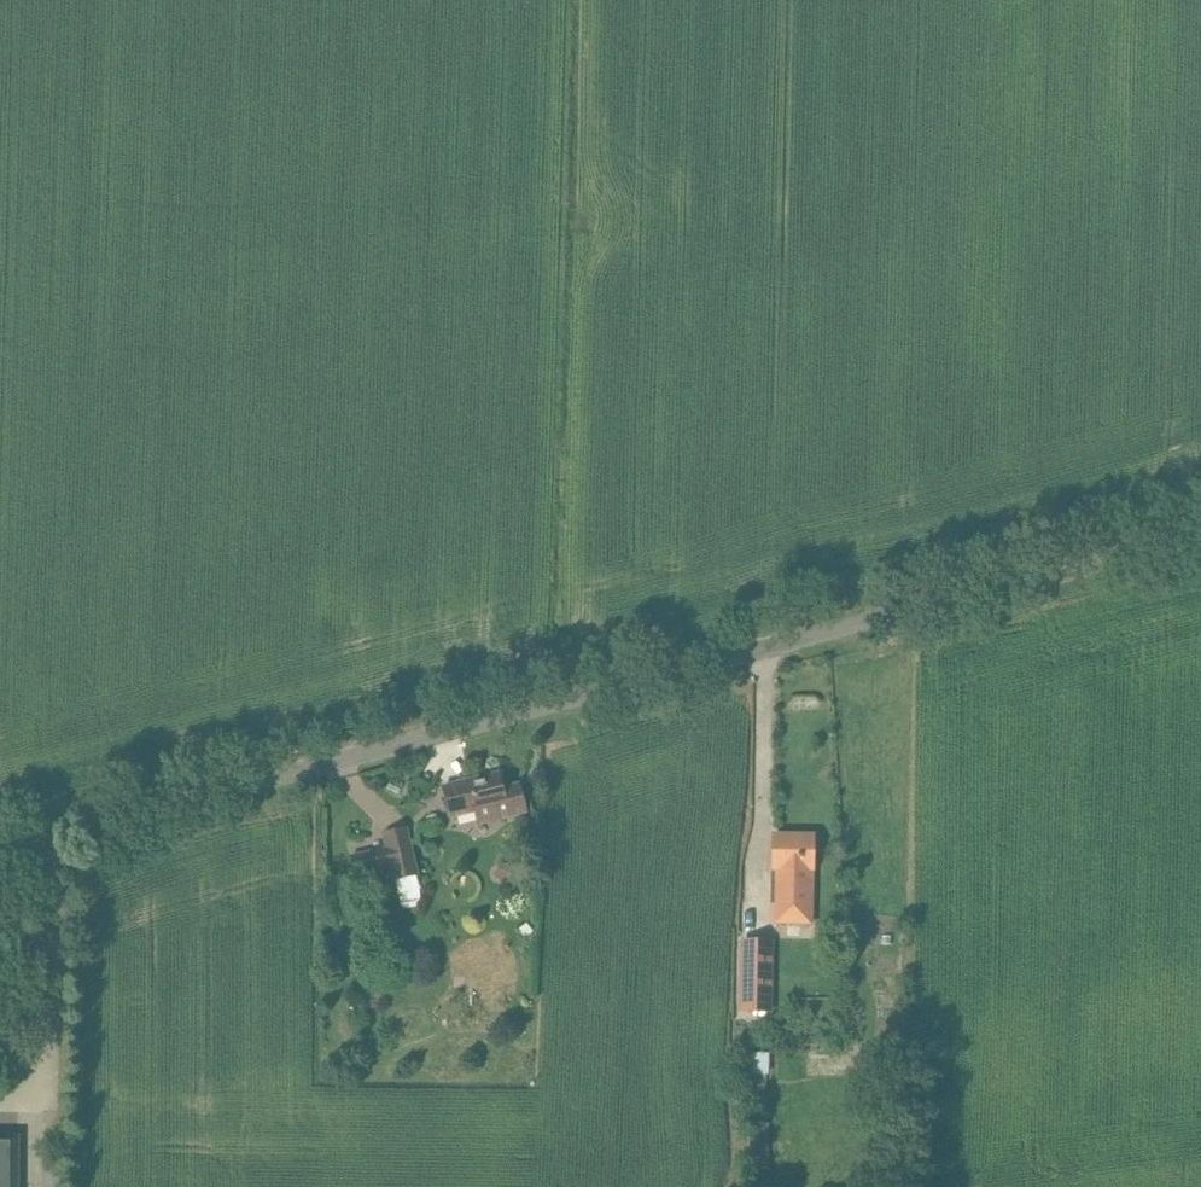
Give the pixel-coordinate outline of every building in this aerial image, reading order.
[(443,788),(452,823),(476,817),(478,828),(527,816),(519,785),(503,789),(499,774),(443,788)] [(353,856),(358,878),(390,870),(394,884),(420,877),(407,829),(384,834),(386,848),(353,856)] [(811,925),(812,875),(813,875),(814,835),(774,835),(774,875),(781,875),(781,907),(775,907),(775,924),(811,925)] [(772,1014),(773,942),(742,942),(740,1015),(772,1014)] [(0,1136),(0,1186),(18,1186),(18,1136),(0,1136)]
